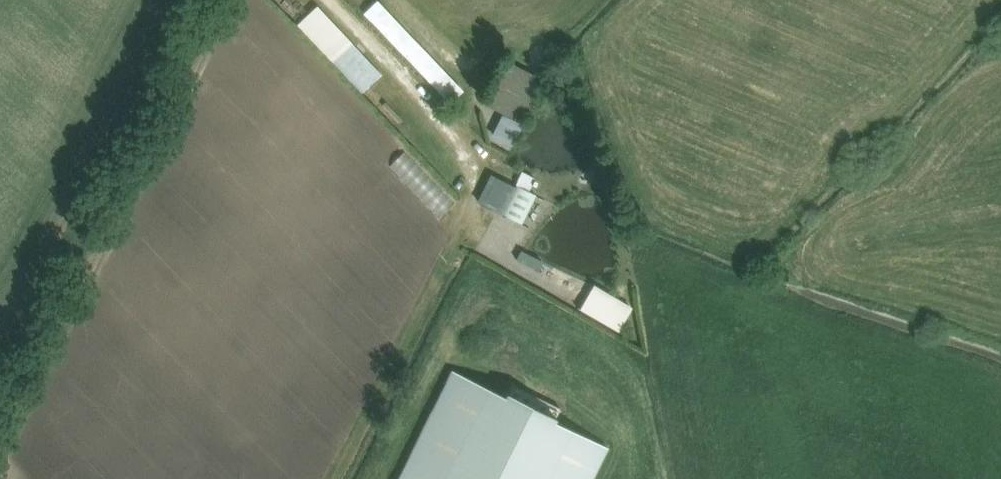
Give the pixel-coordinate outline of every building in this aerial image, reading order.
[(317,0),(280,0),(304,26),(314,17),(307,9),(317,0)] [(461,104),(471,95),(387,2),(377,11),(461,104)] [(305,27),(337,63),(358,44),(326,8),(305,27)] [(506,61),(483,103),(492,108),(515,65),(506,61)] [(515,65),(492,108),(512,118),(534,75),(515,65)] [(534,75),(512,118),(520,123),(543,80),(534,75)] [(506,117),(495,138),(509,145),(520,124),(506,117)] [(477,205),(503,217),(516,191),(491,179),(477,205)] [(518,189),(503,218),(521,227),(536,198),(518,189)] [(546,274),(550,264),(527,255),(523,266),(546,274)] [(588,315),(628,336),(642,310),(602,289),(588,315)] [(396,478),(592,478),(608,448),(554,421),(556,418),(506,393),(504,398),(450,371),(396,478)]
